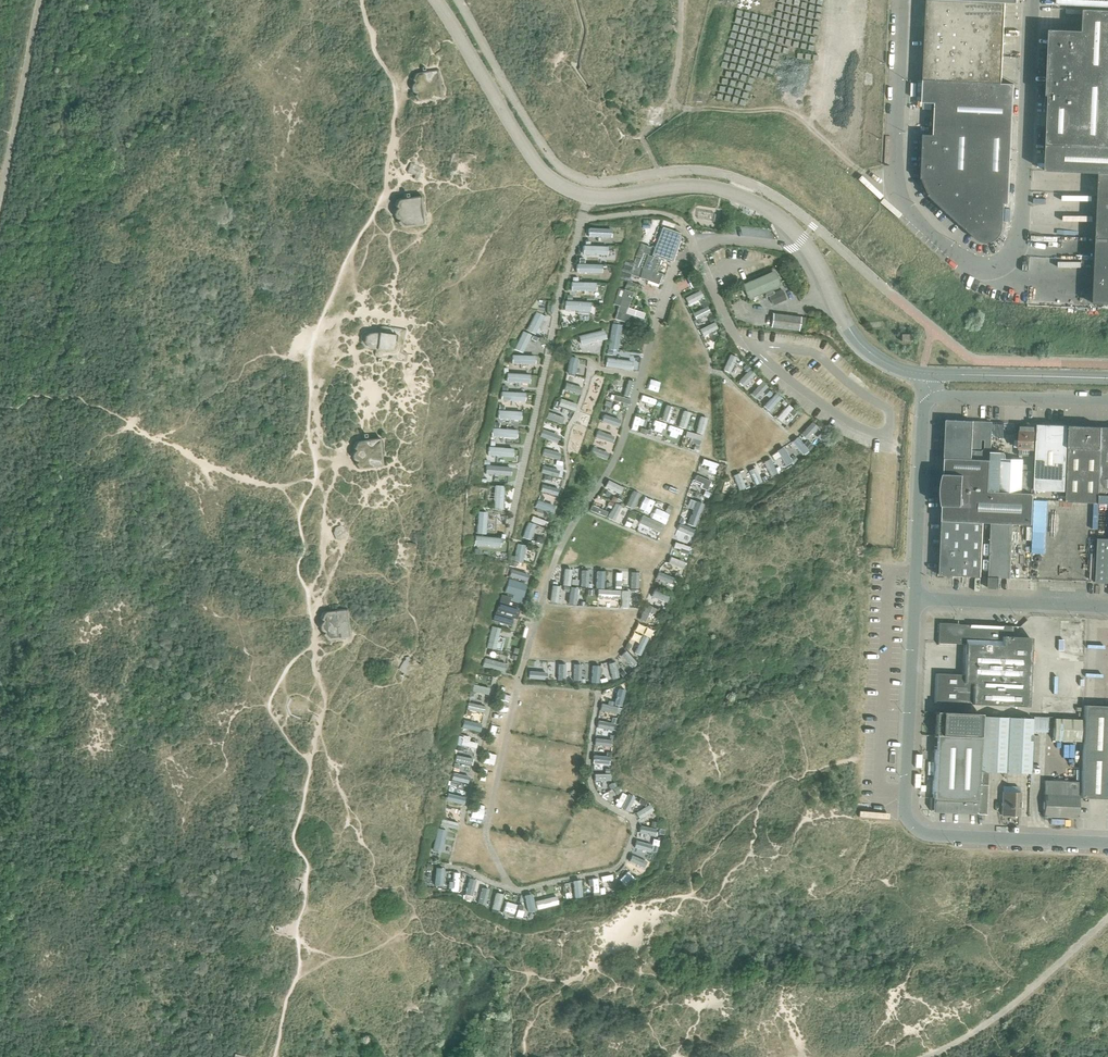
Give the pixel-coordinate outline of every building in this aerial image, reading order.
[(926,13),(966,15),(966,1),(955,0),(927,0),(926,13)] [(966,1),(966,15),(1005,17),(1005,2),(966,1)] [(1085,9),(1084,31),(1050,29),(1047,95),(1049,95),(1047,145),(1046,171),(1100,173),(1107,174),(1107,10),(1085,9)] [(926,26),(965,28),(966,15),(926,13),(926,26)] [(1004,30),(1005,17),(966,15),(965,28),(1004,30)] [(926,26),(925,39),(965,41),(965,28),(926,26)] [(965,28),(965,41),(1004,43),(1004,30),(965,28)] [(925,52),(964,54),(965,41),(925,39),(925,52)] [(1003,56),(1004,43),(965,41),(964,54),(1003,56)] [(925,52),(924,66),(963,67),(964,54),(925,52)] [(964,54),(963,67),(1002,69),(1003,56),(964,54)] [(924,80),(963,82),(963,67),(924,66),(924,80)] [(1002,69),(963,67),(963,82),(1002,83),(1002,69)] [(415,94),(414,97),(416,100),(417,100),(417,101),(418,101),(419,102),(420,102),(421,102),(422,103),(443,100),(439,70),(417,74),(416,74),(415,74),(415,75),(414,76),(412,81),(414,83),(413,83),(413,84),(412,84),(412,85),(411,85),(411,86),(411,87),(411,88),(411,89),(411,90),(411,91),(412,92),(412,93),(413,93),(413,94),(414,94),(415,94)] [(923,134),(923,146),(921,178),(923,178),(930,193),(928,195),(976,239),(977,239),(978,240),(979,241),(980,241),(982,242),(984,242),(986,243),(987,243),(989,242),(991,242),(992,242),(994,241),(995,240),(996,240),(998,239),(998,238),(1000,237),(1000,236),(1001,234),(1002,233),(1003,231),(1003,230),(1003,229),(1003,227),(1004,204),(1009,204),(1014,84),(1002,83),(963,82),(924,80),(923,102),(936,103),(934,134),(923,134)] [(417,181),(422,168),(409,163),(404,175),(417,181)] [(1100,173),(1098,195),(1107,195),(1107,174),(1100,173)] [(1098,195),(1097,217),(1107,217),(1107,195),(1098,195)] [(397,223),(400,228),(401,229),(402,229),(403,229),(404,229),(426,226),(422,197),(400,200),(399,200),(398,200),(398,201),(397,201),(397,202),(396,202),(395,207),(396,209),(396,210),(395,210),(395,211),(394,212),(394,213),(394,214),(394,215),(394,216),(394,217),(394,218),(395,218),(395,219),(396,219),(396,220),(397,220),(398,220),(398,221),(397,223)] [(1097,217),(1096,238),(1107,238),(1107,217),(1097,217)] [(588,235),(611,236),(612,227),(588,226),(588,235)] [(655,248),(653,255),(669,261),(670,258),(679,233),(677,233),(676,233),(673,231),(662,227),(655,248)] [(1096,238),(1095,260),(1107,260),(1107,238),(1096,238)] [(651,247),(640,243),(636,256),(641,258),(643,252),(648,254),(651,247)] [(656,272),(661,259),(643,253),(641,259),(637,257),(635,262),(628,260),(621,279),(628,281),(630,274),(658,284),(661,274),(656,272)] [(1095,260),(1093,303),(1107,304),(1107,260),(1095,260)] [(749,298),(764,291),(766,296),(768,294),(773,305),(785,299),(780,289),(772,293),(770,289),(779,285),(773,271),(742,284),(749,298)] [(628,281),(625,288),(638,292),(640,285),(628,281)] [(614,318),(640,327),(643,319),(626,313),(633,292),(620,288),(614,304),(619,305),(614,318)] [(684,296),(687,303),(701,296),(699,290),(684,296)] [(535,333),(544,314),(536,310),(527,329),(535,333)] [(773,313),(771,327),(798,330),(804,331),(805,317),(800,317),(773,313)] [(609,348),(618,349),(620,323),(611,322),(609,348)] [(703,334),(717,327),(715,322),(700,329),(703,334)] [(402,353),(406,329),(383,325),(382,325),(381,326),(380,326),(379,327),(379,328),(378,328),(378,329),(378,332),(367,330),(361,334),(360,342),(364,348),(375,350),(374,353),(374,354),(374,355),(374,356),(375,356),(375,357),(376,358),(377,358),(378,358),(381,359),(408,363),(408,357),(402,353)] [(578,335),(581,344),(606,337),(603,329),(578,335)] [(515,349),(524,352),(531,333),(522,330),(515,349)] [(723,369),(730,372),(737,356),(730,353),(723,369)] [(512,354),(512,363),(535,364),(535,354),(512,354)] [(606,365),(638,370),(640,356),(631,354),(630,360),(607,356),(606,365)] [(564,390),(580,393),(582,385),(566,382),(564,390)] [(751,393),(756,398),(766,388),(761,382),(751,393)] [(526,400),(526,391),(502,390),(501,399),(526,400)] [(769,410),(781,398),(775,392),(763,405),(769,410)] [(560,398),(558,405),(575,409),(577,402),(560,398)] [(668,421),(674,406),(667,403),(661,419),(668,421)] [(521,419),(522,410),(498,409),(498,418),(521,419)] [(678,426),(686,428),(691,411),(683,409),(678,426)] [(562,421),(563,416),(549,413),(548,418),(562,421)] [(603,413),(601,419),(617,426),(619,419),(603,413)] [(650,428),(660,431),(663,421),(653,418),(650,428)] [(945,457),(991,459),(991,451),(993,421),(947,419),(945,457)] [(812,420),(801,433),(807,438),(818,426),(812,420)] [(1003,435),(1003,422),(994,422),(993,434),(1003,435)] [(1035,423),(1028,423),(1028,426),(1021,426),(1020,448),(1034,448),(1035,423)] [(1069,425),(1038,423),(1034,489),(1060,490),(1060,493),(1065,493),(1069,425)] [(678,437),(681,428),(669,424),(666,434),(678,437)] [(1103,426),(1070,425),(1067,501),(1099,502),(1103,426)] [(1099,502),(1107,503),(1107,427),(1103,426),(1099,502)] [(517,437),(518,428),(492,427),(492,436),(517,437)] [(596,437),(611,441),(613,434),(598,430),(596,437)] [(380,437),(357,441),(356,441),(356,442),(355,443),(352,448),(355,451),(354,451),(353,452),(352,453),(352,454),(351,454),(351,455),(351,456),(351,457),(351,458),(352,459),(352,460),(353,461),(354,461),(355,462),(356,462),(355,464),(358,468),(359,469),(360,469),(361,470),(362,470),(384,467),(380,437)] [(606,459),(609,453),(593,445),(590,451),(606,459)] [(784,446),(779,449),(785,463),(790,461),(784,446)] [(543,465),(542,472),(562,476),(565,461),(558,460),(560,451),(544,448),(543,454),(556,457),(554,467),(543,465)] [(991,459),(989,491),(1000,491),(1032,492),(1033,471),(1023,470),(1023,459),(1001,458),(1001,452),(991,451),(991,459)] [(943,520),(984,522),(992,522),(1013,523),(1033,524),(1034,493),(1032,492),(1000,491),(989,491),(991,459),(945,457),(943,520)] [(715,473),(718,463),(703,458),(701,465),(707,467),(706,471),(715,473)] [(594,473),(596,465),(586,463),(584,471),(594,473)] [(494,484),(493,507),(503,507),(503,484),(494,484)] [(648,514),(653,503),(641,498),(637,509),(648,514)] [(943,520),(942,527),(940,574),(981,576),(984,522),(943,520)] [(533,529),(535,523),(528,521),(524,537),(530,538),(532,529),(533,529)] [(989,576),(989,588),(999,588),(1000,577),(1011,578),(1013,523),(992,522),(989,576)] [(1098,538),(1096,581),(1107,582),(1107,539),(1098,538)] [(668,563),(684,568),(686,561),(670,555),(668,563)] [(525,580),(527,573),(511,568),(509,575),(525,580)] [(596,598),(620,599),(621,589),(604,588),(605,570),(597,570),(596,598)] [(655,588),(651,595),(667,602),(670,594),(655,588)] [(501,595),(494,620),(510,625),(512,618),(513,618),(516,619),(519,608),(518,608),(508,605),(510,597),(501,595)] [(647,603),(639,617),(650,622),(657,608),(647,603)] [(351,637),(347,608),(326,611),(325,612),(324,612),(323,613),(323,614),(320,618),(322,621),(321,622),(320,623),(319,623),(319,625),(318,626),(318,627),(319,627),(319,628),(320,629),(321,630),(322,631),(324,632),(322,634),(325,637),(325,638),(326,639),(327,639),(328,640),(329,640),(330,640),(351,637)] [(1012,626),(983,624),(983,625),(957,624),(957,623),(938,622),(937,644),(938,643),(964,644),(963,674),(935,673),(934,702),(1027,706),(1030,637),(1012,636),(1012,626)] [(496,648),(501,627),(492,625),(487,646),(496,648)] [(563,682),(564,661),(549,660),(548,681),(563,682)] [(615,661),(609,663),(613,678),(620,676),(615,661)] [(536,662),(536,670),(544,671),(544,663),(536,662)] [(468,667),(461,687),(471,688),(474,668),(468,667)] [(615,704),(623,705),(625,689),(617,688),(615,704)] [(1084,705),(1081,753),(1080,798),(1107,799),(1107,706),(1084,705)] [(933,735),(935,735),(978,737),(979,714),(934,712),(934,713),(936,713),(935,723),(934,733),(933,733),(933,735)] [(1029,774),(1032,718),(982,716),(979,785),(986,785),(986,772),(1029,774)] [(1053,718),(1052,740),(1079,741),(1079,719),(1053,718)] [(479,730),(481,723),(465,719),(463,726),(479,730)] [(490,736),(500,738),(502,727),(492,725),(490,736)] [(476,746),(477,741),(469,740),(470,736),(461,735),(460,744),(476,746)] [(930,797),(929,809),(934,810),(939,810),(944,810),(948,810),(948,812),(949,812),(953,812),(958,812),(963,812),(968,813),(973,813),(973,811),(975,811),(975,813),(976,813),(977,813),(984,813),(984,812),(984,811),(985,799),(986,785),(979,785),(976,785),(977,753),(978,737),(935,735),(935,737),(934,753),(932,797),(930,797)] [(1069,758),(1079,758),(1079,745),(1069,745),(1069,758)] [(486,749),(484,759),(492,761),(494,751),(486,749)] [(471,765),(473,758),(457,753),(455,761),(471,765)] [(593,762),(609,763),(610,756),(593,755),(593,762)] [(1043,794),(1042,816),(1077,817),(1078,795),(1078,782),(1044,780),(1043,794)] [(1002,786),(1001,814),(1018,815),(1019,791),(1019,790),(1019,789),(1019,788),(1018,788),(1018,787),(1017,787),(1016,786),(1002,786)] [(479,798),(487,800),(490,790),(481,788),(479,798)] [(433,795),(428,815),(443,818),(445,811),(446,807),(448,799),(433,795)] [(640,818),(653,808),(650,803),(636,812),(640,818)] [(440,825),(456,827),(457,821),(441,819),(440,825)] [(643,836),(644,831),(656,834),(657,828),(640,824),(637,835),(643,836)] [(644,866),(646,860),(632,854),(629,860),(644,866)] [(435,885),(443,885),(445,867),(436,867),(435,885)] [(449,880),(448,889),(458,890),(459,872),(453,871),(453,880),(449,880)] [(464,897),(471,899),(477,878),(470,877),(464,897)] [(581,879),(574,880),(575,896),(582,896),(581,879)] [(485,904),(489,888),(483,886),(478,902),(485,904)] [(496,891),(492,908),(499,910),(504,893),(496,891)] [(514,913),(517,904),(507,900),(503,910),(514,913)]
